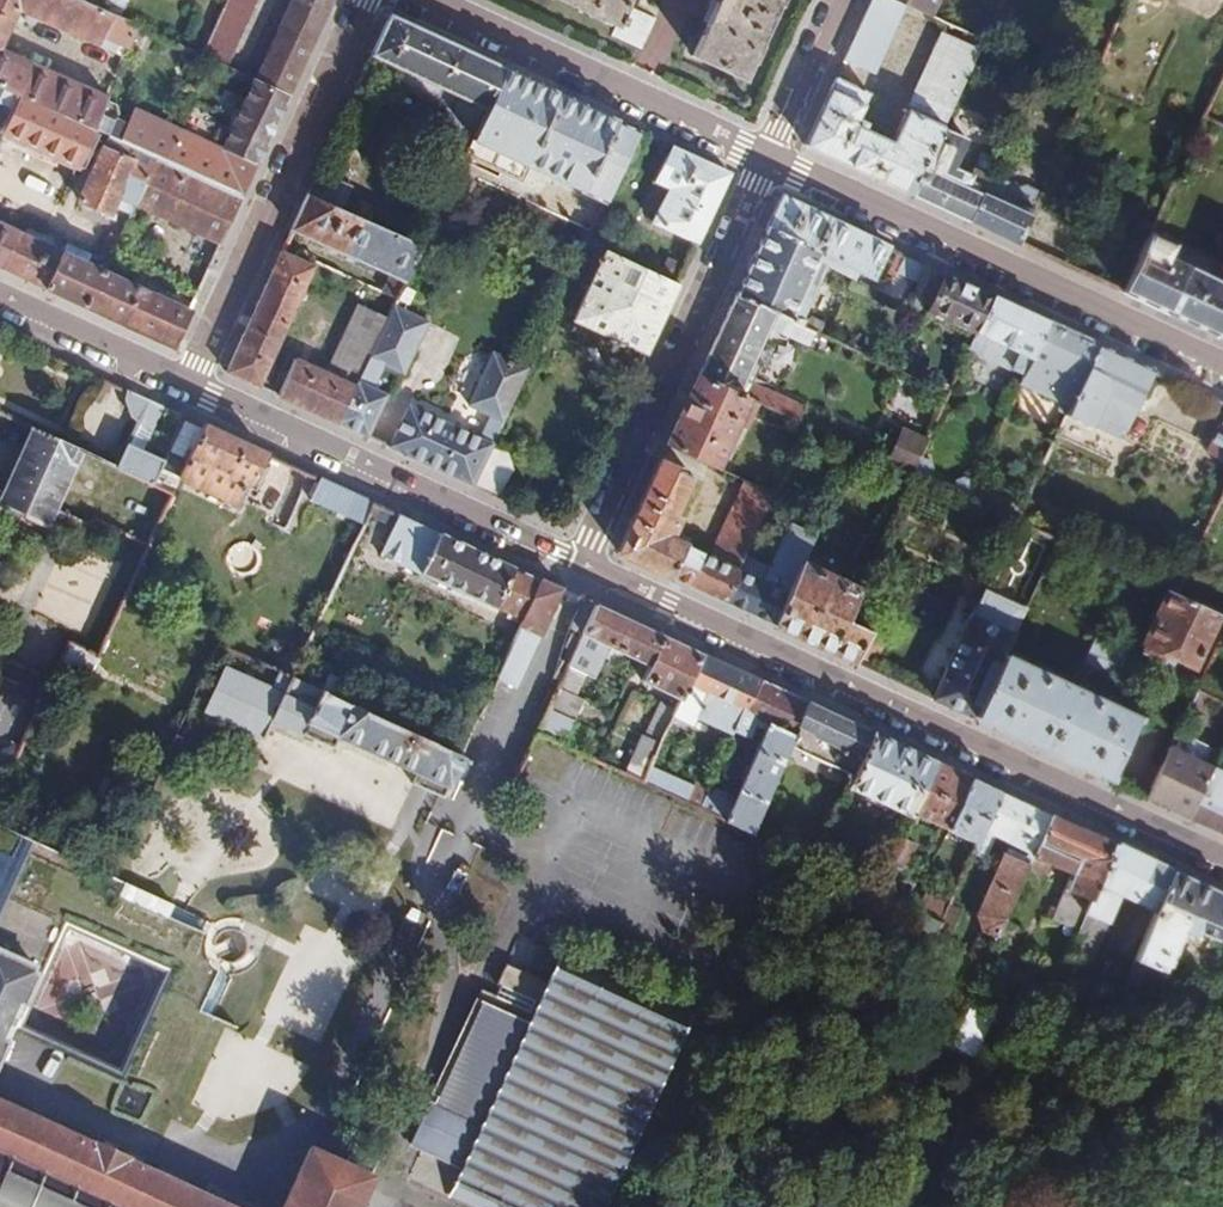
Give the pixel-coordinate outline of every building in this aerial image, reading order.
[(96,131),(98,132),(110,137),(125,144),(132,128),(120,123),(123,115),(117,104),(108,100),(109,96),(107,95),(1,48),(19,9),(27,12),(25,19),(34,23),(37,17),(125,57),(139,27),(120,18),(81,0),(0,0),(0,87),(96,131)] [(201,56),(214,62),(226,67),(256,0),(226,0),(201,56)] [(290,97),(313,45),(333,0),(291,0),(255,81),(258,82),(290,97)] [(618,26),(629,0),(562,0),(618,26)] [(779,0),(719,0),(716,7),(693,57),(742,80),(779,0)] [(901,0),(871,0),(844,60),(874,73),(906,2),(901,0)] [(906,2),(930,14),(936,0),(901,0),(906,2)] [(466,147),(503,68),(442,40),(389,15),(353,94),(368,102),(378,80),(387,60),(459,92),(450,112),(439,135),(466,147)] [(805,145),(910,194),(941,127),(977,50),(944,35),(895,142),(857,124),(871,94),(836,77),(805,145)] [(378,80),(450,112),(459,92),(387,60),(378,80)] [(638,131),(503,68),(466,147),(463,153),(523,181),(531,164),(584,189),(583,193),(605,203),(638,131)] [(244,198),(290,97),(258,82),(226,153),(180,132),(138,114),(132,128),(125,144),(244,198)] [(0,87),(0,106),(17,114),(8,137),(79,169),(96,131),(0,87)] [(910,194),(968,220),(988,176),(974,170),(970,175),(954,169),(968,138),(941,127),(910,194)] [(222,246),(244,198),(125,144),(110,137),(81,202),(113,217),(118,208),(134,217),(139,207),(222,246)] [(728,173),(668,145),(653,179),(667,185),(650,221),(696,242),(709,213),(728,173)] [(308,195),(342,210),(352,187),(319,171),(308,195)] [(988,176),(968,220),(1016,242),(1036,199),(1021,193),(1016,204),(1009,201),(1015,186),(989,174),(988,176)] [(395,298),(420,246),(342,210),(308,195),(292,229),(392,276),(384,293),(395,298)] [(781,197),(767,228),(832,258),(873,278),(888,247),(781,197)] [(46,290),(63,254),(0,225),(0,269),(46,290)] [(752,260),(735,297),(775,315),(800,327),(832,258),(767,228),(752,260)] [(1122,292),(1155,307),(1222,338),(1222,274),(1220,281),(1169,258),(1175,245),(1149,233),(1122,292)] [(677,283),(607,250),(573,322),(644,354),(662,315),(677,283)] [(63,254),(46,290),(79,306),(145,336),(175,349),(192,313),(63,254)] [(259,388),(313,269),(281,254),(226,373),(246,382),(259,388)] [(929,308),(946,273),(905,254),(897,272),(920,283),(913,300),(929,308)] [(992,294),(946,273),(929,308),(928,312),(974,333),(992,294)] [(1047,320),(992,294),(974,333),(968,347),(974,351),(973,354),(1008,369),(1010,366),(1023,373),(1047,320)] [(757,404),(799,423),(806,407),(746,380),(753,364),(760,366),(768,349),(761,345),(775,315),(735,297),(719,332),(698,377),(757,404)] [(365,362),(385,320),(355,306),(325,373),(294,360),(277,396),(337,424),(365,362)] [(426,325),(395,311),(371,360),(400,374),(426,325)] [(1098,344),(1047,320),(1023,373),(1018,384),(1069,408),(1098,344)] [(1154,370),(1098,344),(1069,408),(1065,418),(1121,443),(1154,370)] [(523,368),(491,353),(467,404),(498,420),(523,368)] [(374,367),(365,362),(337,424),(375,441),(394,399),(366,386),(374,367)] [(679,419),(667,444),(715,466),(735,422),(746,427),(757,404),(698,377),(679,419)] [(138,425),(148,401),(127,391),(123,401),(129,421),(138,425)] [(171,440),(182,416),(163,408),(148,401),(138,425),(171,440)] [(473,486),(501,425),(486,418),(477,438),(405,405),(385,446),(473,486)] [(264,454),(182,416),(171,440),(160,462),(157,470),(233,505),(246,479),(252,482),(264,454)] [(1211,451),(1222,457),(1222,426),(1211,451)] [(902,431),(887,463),(910,473),(917,458),(925,442),(902,431)] [(76,452),(37,434),(5,501),(45,519),(63,481),(76,452)] [(149,486),(157,470),(160,462),(128,447),(116,471),(149,486)] [(169,495),(149,486),(116,471),(76,452),(63,481),(128,511),(118,535),(146,547),(169,495)] [(927,463),(917,458),(910,473),(925,480),(929,471),(927,463)] [(617,554),(724,603),(745,557),(774,494),(747,481),(712,557),(671,538),(680,520),(670,516),(689,475),(660,461),(643,497),(617,554)] [(965,498),(972,484),(962,478),(954,483),(951,492),(965,498)] [(360,526),(370,503),(319,480),(308,502),(360,526)] [(396,564),(518,620),(536,580),(476,553),(395,515),(382,544),(400,553),(396,564)] [(724,603),(773,625),(801,563),(815,535),(790,524),(769,568),(745,557),(724,603)] [(852,662),(866,630),(844,619),(857,590),(801,563),(773,625),(852,662)] [(518,620),(493,681),(514,690),(558,590),(541,582),(536,580),(518,620)] [(983,591),(933,700),(974,719),(1003,656),(1024,611),(983,591)] [(1168,592),(1140,654),(1163,665),(1168,657),(1191,668),(1214,622),(1222,626),(1222,617),(1176,596),(1168,592)] [(593,606),(582,601),(569,629),(580,635),(593,606)] [(593,606),(580,635),(645,666),(638,682),(677,700),(699,655),(647,631),(593,606)] [(884,639),(866,630),(852,662),(869,670),(884,639)] [(1127,651),(1094,635),(1081,664),(1109,677),(1112,666),(1119,668),(1127,651)] [(574,649),(578,639),(570,636),(566,646),(574,649)] [(59,662),(89,668),(93,648),(63,642),(59,662)] [(568,662),(571,654),(568,652),(563,659),(568,662)] [(595,666),(571,654),(568,662),(566,665),(559,681),(554,693),(534,735),(557,745),(578,701),(570,697),(579,675),(588,679),(595,666)] [(730,669),(699,655),(677,700),(669,718),(685,725),(689,718),(726,735),(728,731),(733,733),(757,682),(730,669)] [(1136,718),(1003,656),(974,719),(1107,781),(1136,718)] [(559,681),(566,665),(560,663),(554,679),(559,681)] [(272,692),(223,670),(205,712),(265,739),(273,721),(333,749),(339,738),(416,774),(410,787),(440,800),(458,759),(291,680),(281,675),(272,692)] [(1204,672),(1195,691),(1222,704),(1222,681),(1204,672)] [(778,691),(757,682),(733,733),(747,740),(753,726),(764,732),(735,796),(723,821),(748,833),(787,747),(785,745),(803,703),(778,691)] [(843,721),(803,703),(785,745),(787,747),(848,775),(868,733),(843,721)] [(265,739),(205,712),(200,723),(259,752),(265,739)] [(894,744),(868,733),(848,775),(843,787),(899,812),(892,828),(900,833),(908,814),(932,762),(894,744)] [(1172,740),(1145,799),(1188,819),(1213,763),(1197,756),(1191,768),(1174,760),(1181,744),(1172,740)] [(1188,819),(1222,835),(1222,761),(1216,758),(1213,763),(1188,819)] [(967,778),(932,762),(908,814),(973,844),(997,792),(967,778)] [(645,769),(639,783),(699,810),(704,797),(707,790),(691,783),(689,789),(645,769)] [(704,797),(699,810),(723,821),(735,796),(724,792),(725,789),(711,783),(707,790),(704,797)] [(1022,804),(997,792),(973,844),(968,857),(981,863),(992,838),(1022,853),(1020,858),(1006,852),(976,917),(977,932),(964,958),(979,965),(987,949),(995,932),(1025,867),(1048,816),(1022,804)] [(1076,829),(1048,816),(1025,867),(1045,876),(1049,867),(1068,876),(1047,922),(1072,933),(1112,846),(1076,829)] [(113,1134),(161,1118),(208,1016),(194,1011),(208,980),(211,974),(203,967),(199,963),(196,956),(195,941),(197,932),(192,930),(163,916),(169,903),(104,872),(0,823),(0,1080),(113,1134)] [(1142,859),(1112,846),(1072,933),(1062,954),(1087,964),(1118,896),(1152,911),(1170,872),(1142,859)] [(1170,872),(1152,911),(1114,997),(1110,995),(1108,1000),(1133,1012),(1142,995),(1132,991),(1143,964),(1162,973),(1181,935),(1188,938),(1196,935),(1222,947),(1222,897),(1170,872)] [(163,916),(192,930),(198,916),(169,903),(163,916)] [(995,932),(987,949),(1004,957),(1012,940),(995,932)] [(555,959),(543,988),(499,967),(491,987),(494,989),(489,998),(477,992),(403,1146),(455,1170),(442,1200),(458,1206),(593,1206),(683,1020),(555,959)] [(344,993),(288,966),(264,1014),(320,1042),(344,993)] [(194,1011),(208,1016),(222,987),(208,980),(194,1011)] [(122,1156),(124,1153),(89,1137),(87,1141),(0,1099),(0,1206),(229,1206),(122,1156)] [(370,1177),(310,1149),(282,1206),(356,1206),(370,1177)]
